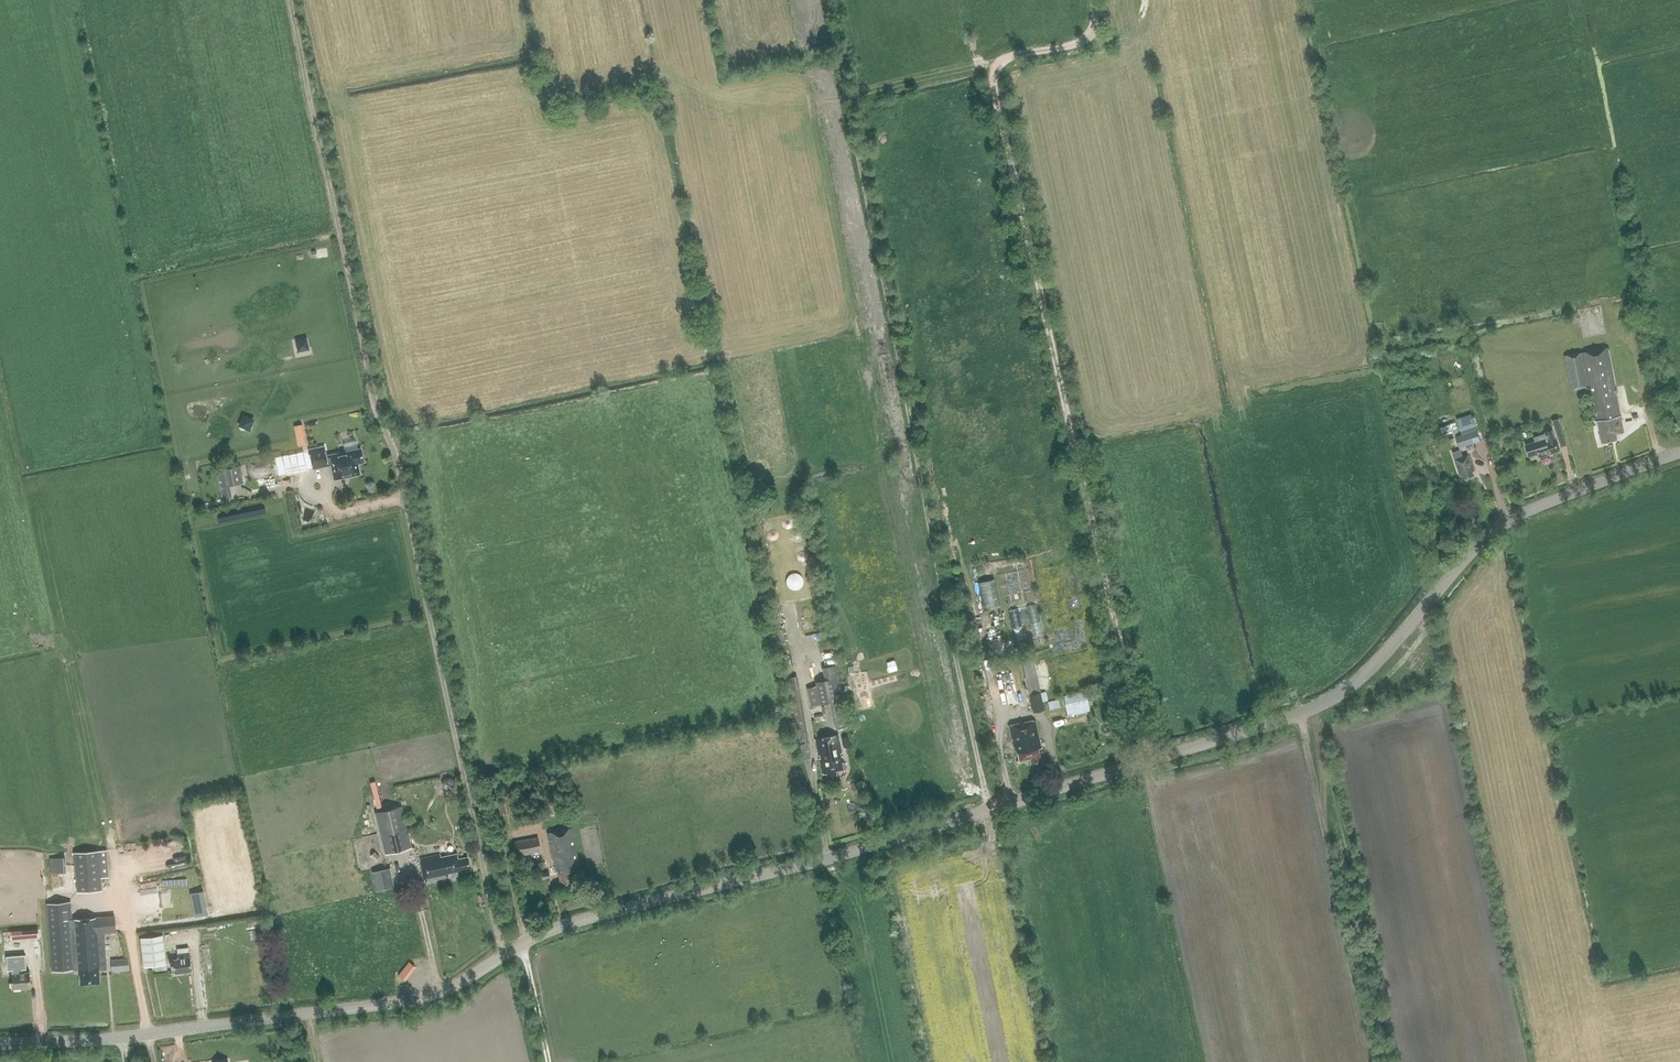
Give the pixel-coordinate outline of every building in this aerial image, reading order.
[(1622,319),(1624,332),(1633,330),(1630,318),(1622,319)] [(306,332),(294,333),(297,350),(309,349),(306,332)] [(1602,443),(1617,440),(1615,434),(1623,432),(1620,416),(1621,415),(1617,393),(1618,392),(1617,385),(1615,386),(1608,348),(1565,357),(1571,392),(1590,387),(1596,421),(1598,421),(1602,443)] [(240,413),(238,426),(250,429),(253,416),(240,413)] [(1459,447),(1480,441),(1472,414),(1457,419),(1462,435),(1456,437),(1459,447)] [(1557,437),(1564,435),(1560,420),(1553,422),(1557,437)] [(293,424),(298,446),(307,444),(302,422),(293,424)] [(1440,428),(1442,436),(1453,433),(1450,424),(1440,428)] [(1540,457),(1559,452),(1555,439),(1552,430),(1545,432),(1546,433),(1534,437),(1535,441),(1525,444),(1529,456),(1539,453),(1540,457)] [(309,449),(309,451),(313,469),(332,466),(335,479),(359,474),(357,463),(363,462),(361,449),(330,455),(326,455),(324,446),(309,449)] [(1472,471),(1475,471),(1469,454),(1462,456),(1460,450),(1453,453),(1460,476),(1463,475),(1464,479),(1474,476),(1472,471)] [(223,469),(226,486),(243,482),(240,465),(223,469)] [(980,581),(985,607),(1000,604),(995,578),(980,581)] [(1034,635),(1045,633),(1038,603),(1028,605),(1034,635)] [(1015,635),(1024,634),(1021,608),(1012,609),(1015,635)] [(781,644),(786,643),(783,630),(778,631),(781,644)] [(1022,663),(1033,712),(1044,710),(1042,702),(1048,700),(1046,692),(1041,693),(1034,661),(1022,663)] [(840,700),(843,700),(836,665),(823,668),(825,680),(815,682),(816,686),(807,688),(811,706),(831,702),(836,729),(845,727),(840,700)] [(799,675),(790,676),(792,709),(801,708),(799,675)] [(1064,696),(1068,716),(1090,711),(1086,691),(1064,696)] [(1060,706),(1059,699),(1048,702),(1049,709),(1060,706)] [(804,717),(795,718),(800,744),(809,743),(804,717)] [(1031,763),(1041,761),(1038,749),(1041,748),(1036,721),(1010,726),(1015,750),(1016,750),(1016,753),(1018,753),(1019,761),(1030,759),(1031,763)] [(836,771),(847,769),(845,762),(844,762),(839,736),(816,740),(822,774),(827,774),(828,779),(837,777),(836,771)] [(850,746),(848,736),(842,737),(844,747),(850,746)] [(800,746),(802,760),(811,758),(808,744),(800,746)] [(450,776),(445,782),(453,788),(458,782),(450,776)] [(511,801),(498,803),(500,815),(513,812),(511,801)] [(375,813),(386,855),(412,849),(402,807),(375,813)] [(560,885),(585,880),(583,870),(580,871),(572,829),(548,834),(555,873),(558,872),(560,885)] [(541,852),(538,837),(514,842),(517,857),(541,852)] [(102,890),(101,877),(108,877),(106,850),(74,852),(77,892),(102,890)] [(420,858),(420,859),(425,882),(450,876),(450,877),(451,877),(453,878),(455,877),(456,876),(457,875),(457,872),(470,869),(467,856),(458,858),(457,853),(440,857),(440,854),(420,858)] [(50,873),(60,872),(59,857),(49,857),(50,873)] [(375,889),(393,886),(391,867),(372,870),(375,889)] [(190,893),(195,917),(208,914),(203,891),(190,893)] [(52,972),(78,970),(78,975),(79,975),(80,984),(100,983),(99,970),(107,970),(104,934),(115,933),(114,916),(72,920),(70,902),(47,904),(52,972)] [(25,930),(11,931),(12,939),(26,937),(25,930)] [(166,964),(162,935),(140,938),(144,966),(166,964)] [(174,974),(191,972),(188,948),(176,950),(177,959),(173,960),(174,974)] [(127,958),(120,959),(121,971),(128,970),(127,958)] [(12,989),(31,988),(30,973),(22,973),(22,968),(22,959),(7,959),(8,969),(12,968),(12,974),(11,974),(12,989)]
